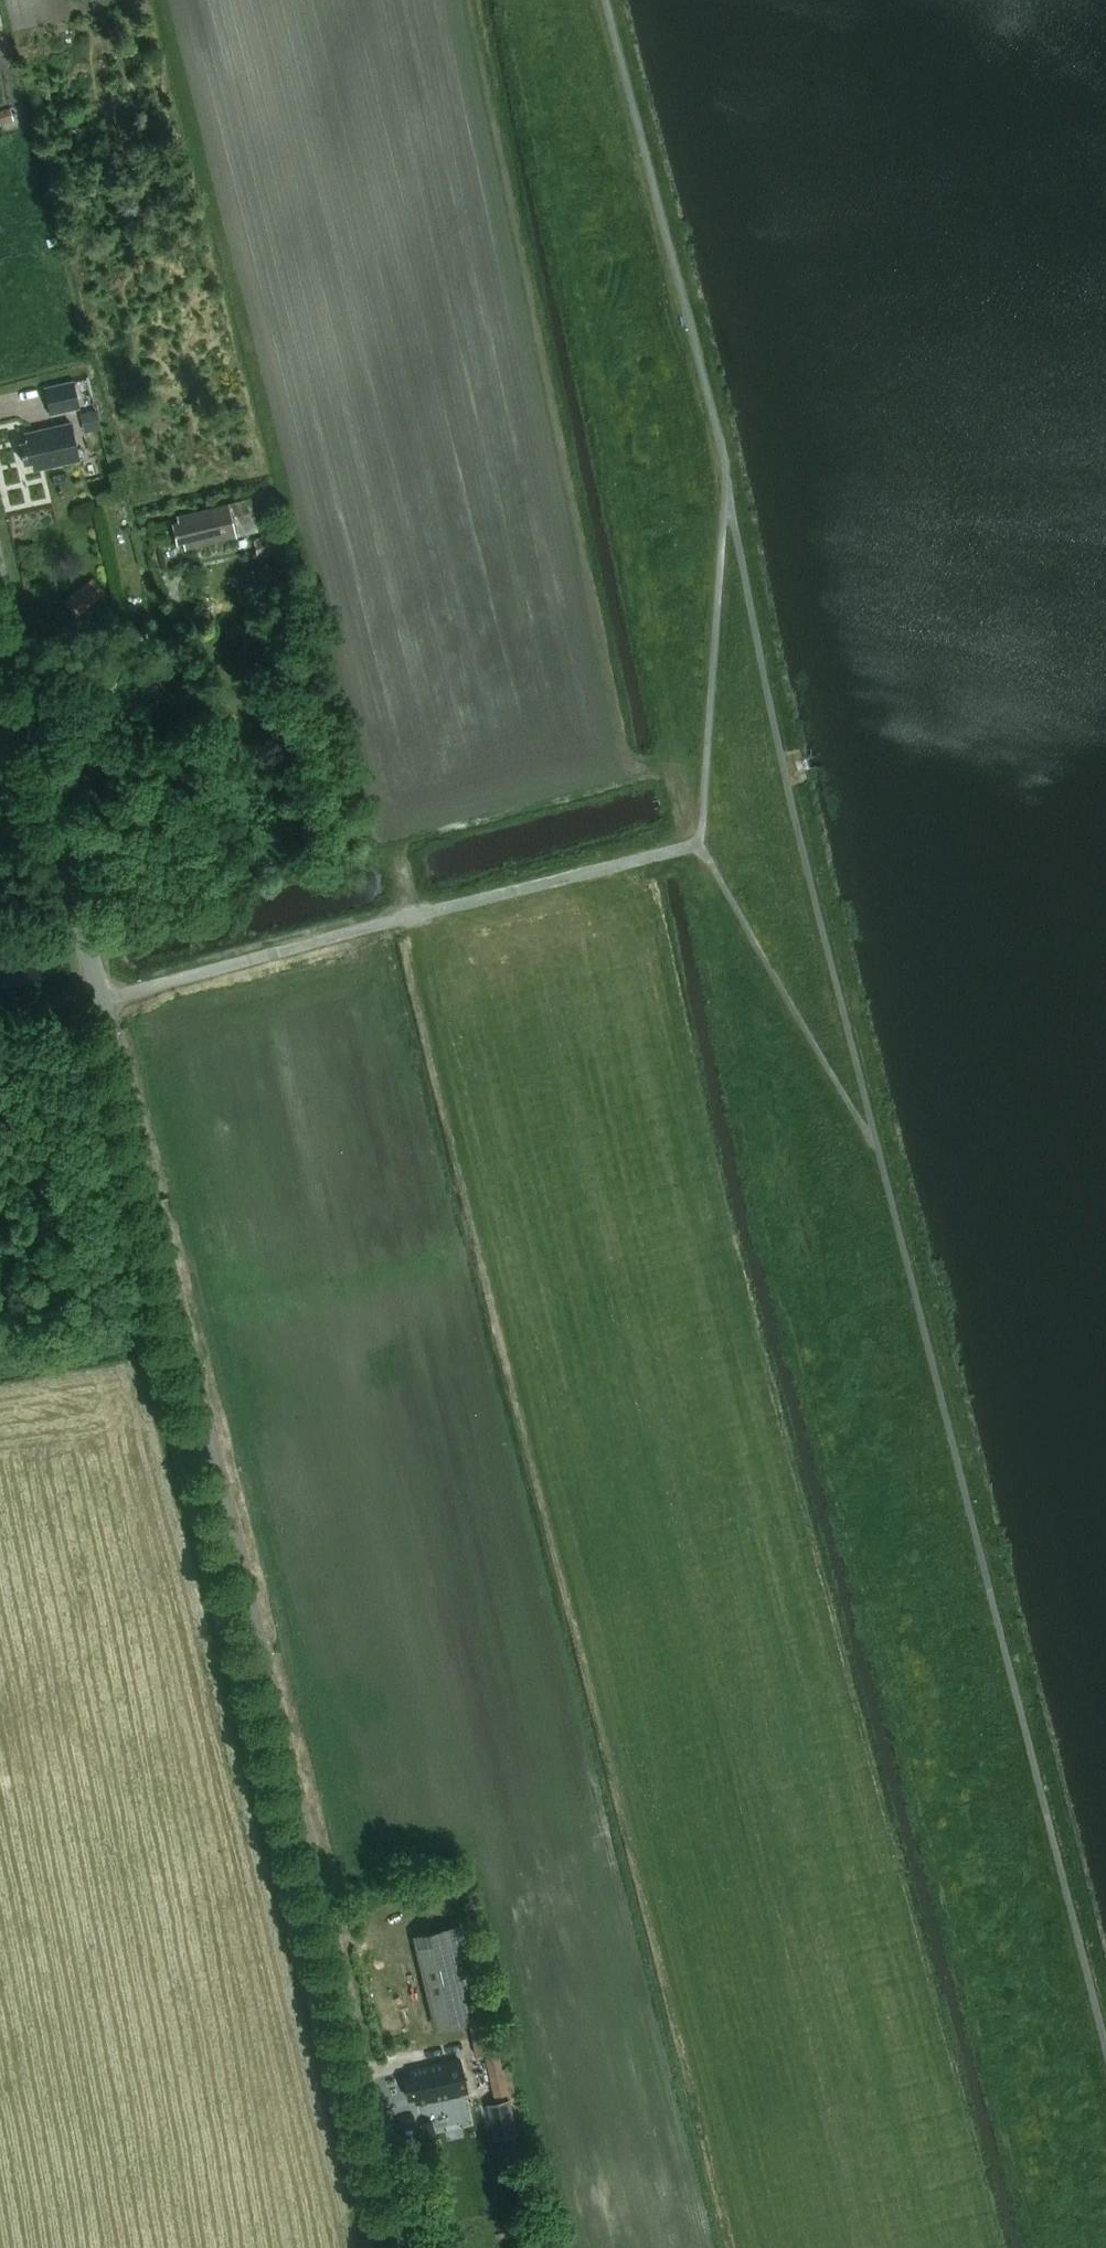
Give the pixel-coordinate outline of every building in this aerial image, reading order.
[(0,111),(0,124),(12,121),(10,109),(0,111)] [(42,386),(49,415),(79,408),(72,380),(42,386)] [(97,410),(80,413),(85,432),(101,428),(97,410)] [(81,458),(73,422),(25,433),(27,441),(20,442),(25,462),(32,460),(34,469),(81,458)] [(184,548),(255,533),(248,503),(177,519),(178,524),(172,526),(176,546),(183,545),(184,548)] [(258,557),(282,552),(277,531),(265,534),(261,535),(261,537),(253,539),(258,557)] [(74,592),(64,600),(77,615),(86,608),(74,592)] [(487,2072),(492,2095),(493,2096),(513,2092),(507,2065),(500,2066),(493,2033),(470,2038),(474,2055),(475,2055),(479,2074),(487,2072)] [(420,2105),(468,2093),(459,2058),(411,2070),(414,2078),(405,2080),(409,2097),(418,2095),(420,2105)] [(510,2097),(480,2104),(488,2138),(518,2132),(510,2097)] [(433,2120),(421,2123),(424,2135),(436,2132),(433,2120)]
